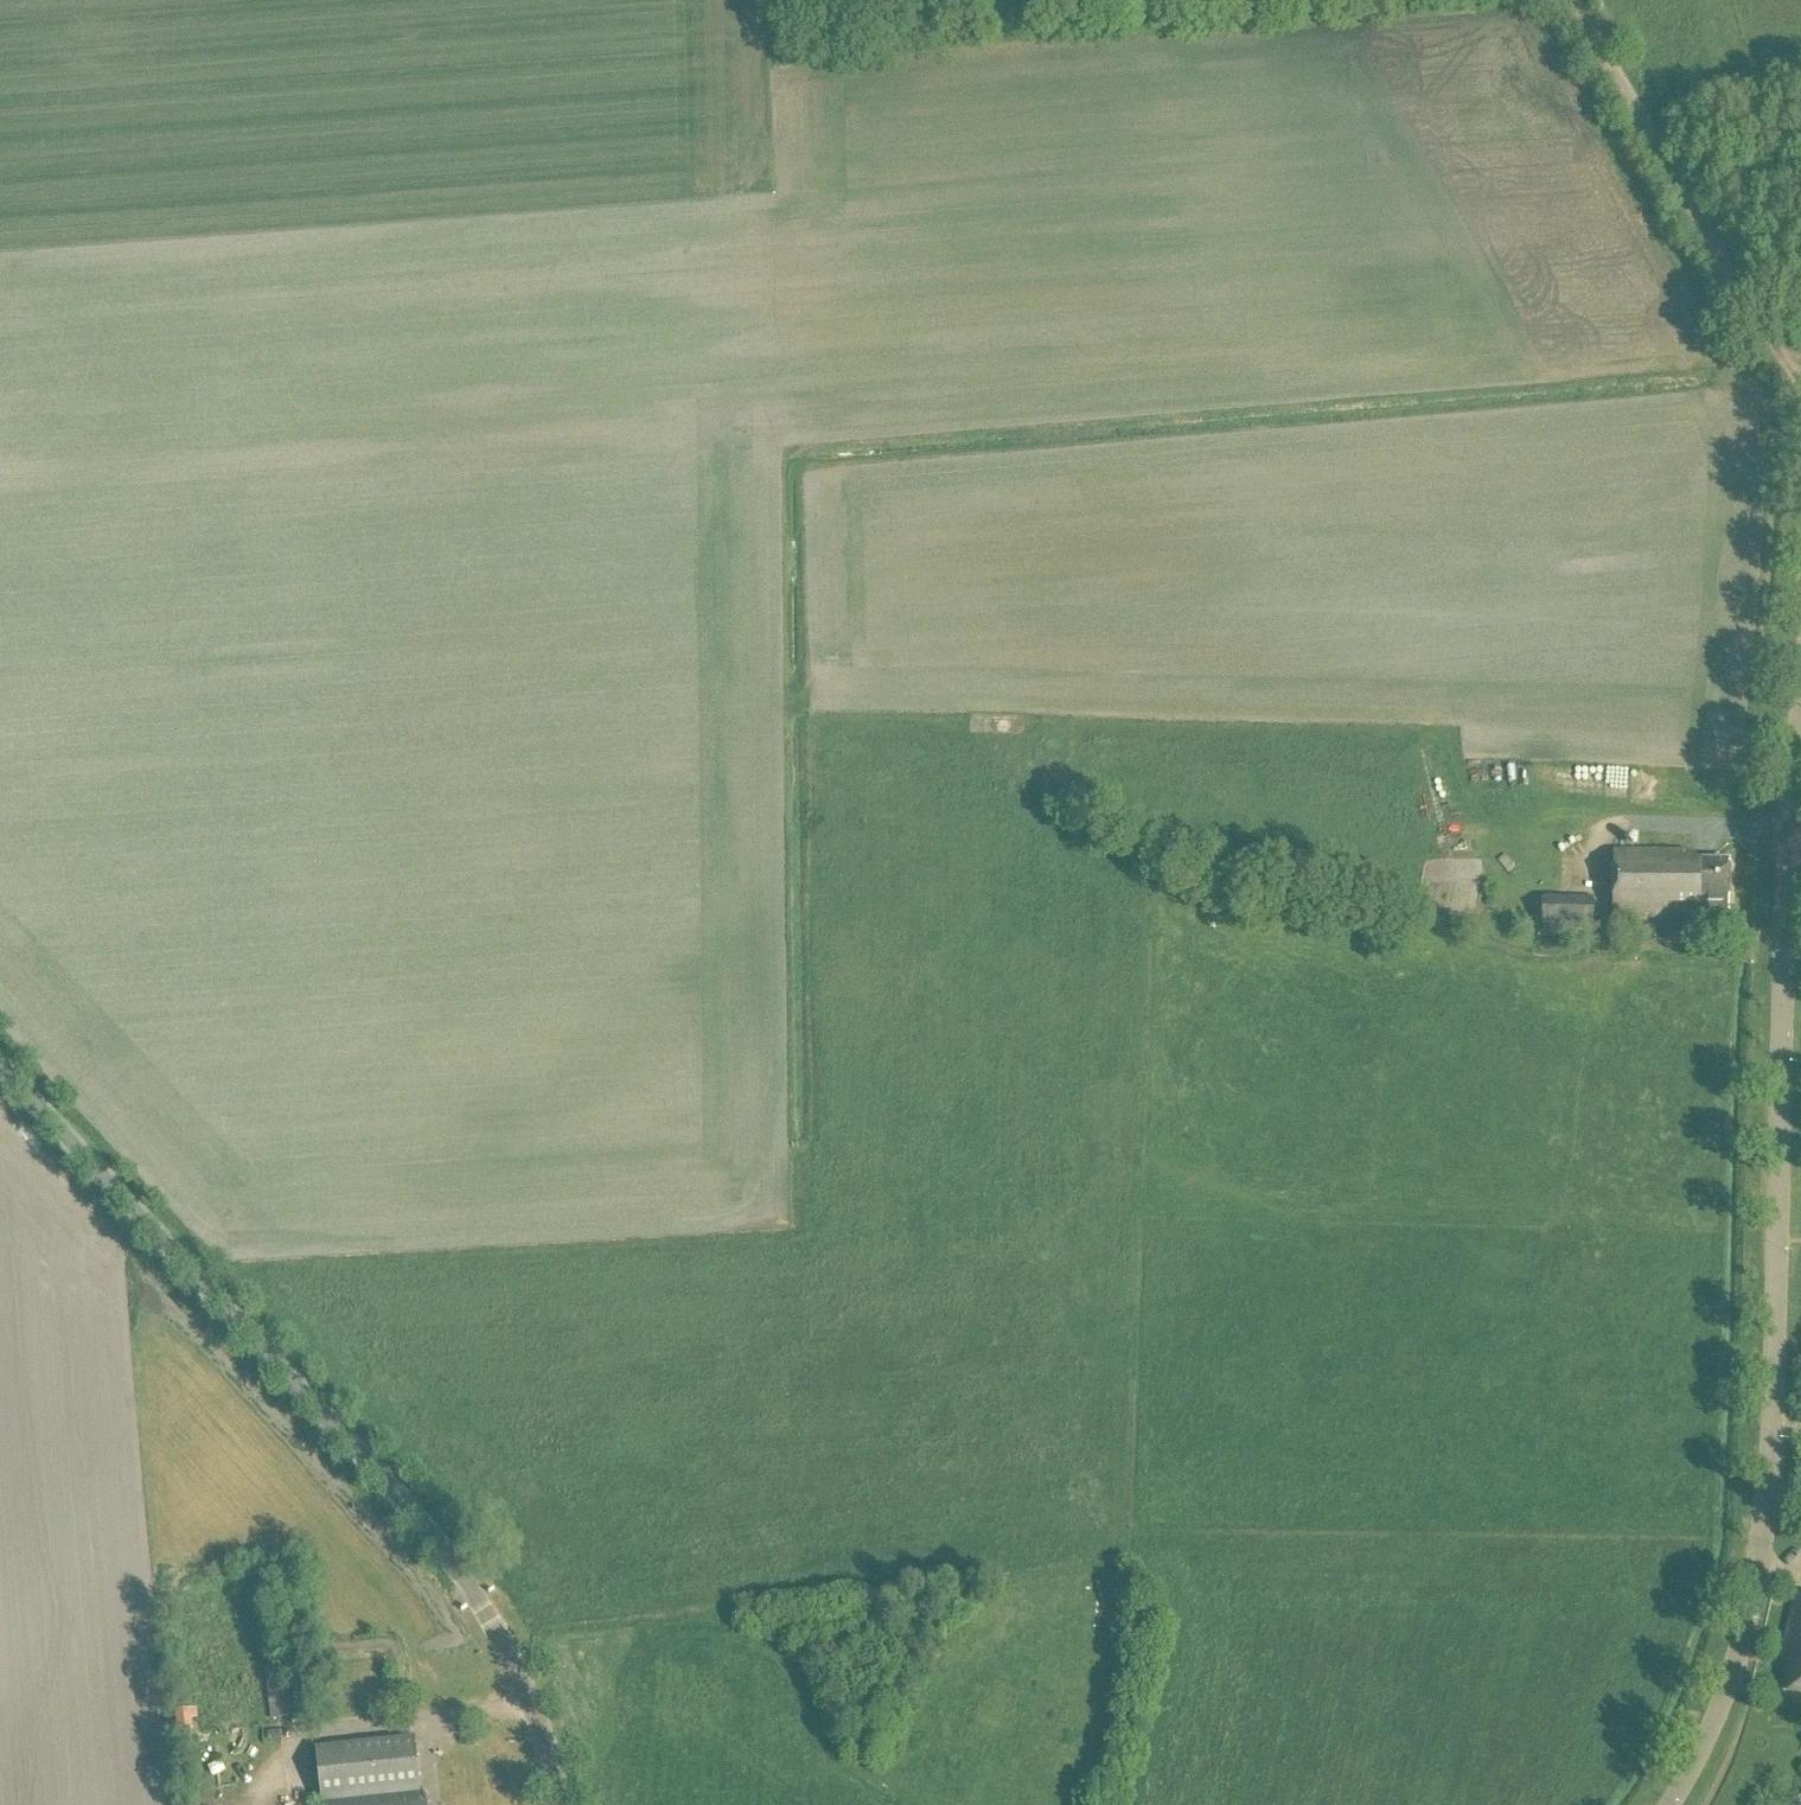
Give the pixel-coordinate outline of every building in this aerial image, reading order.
[(1691,853),(1616,852),(1615,919),(1704,920),(1704,914),(1730,915),(1731,865),(1705,865),(1691,853)] [(1594,901),(1542,901),(1541,934),(1594,934),(1594,901)] [(1798,1599),(1784,1664),(1791,1666),(1784,1695),(1800,1699),(1800,1600),(1798,1599)] [(197,1714),(175,1716),(178,1736),(193,1734),(192,1724),(198,1723),(197,1714)] [(416,1741),(316,1752),(322,1804),(423,1804),(416,1741)]
